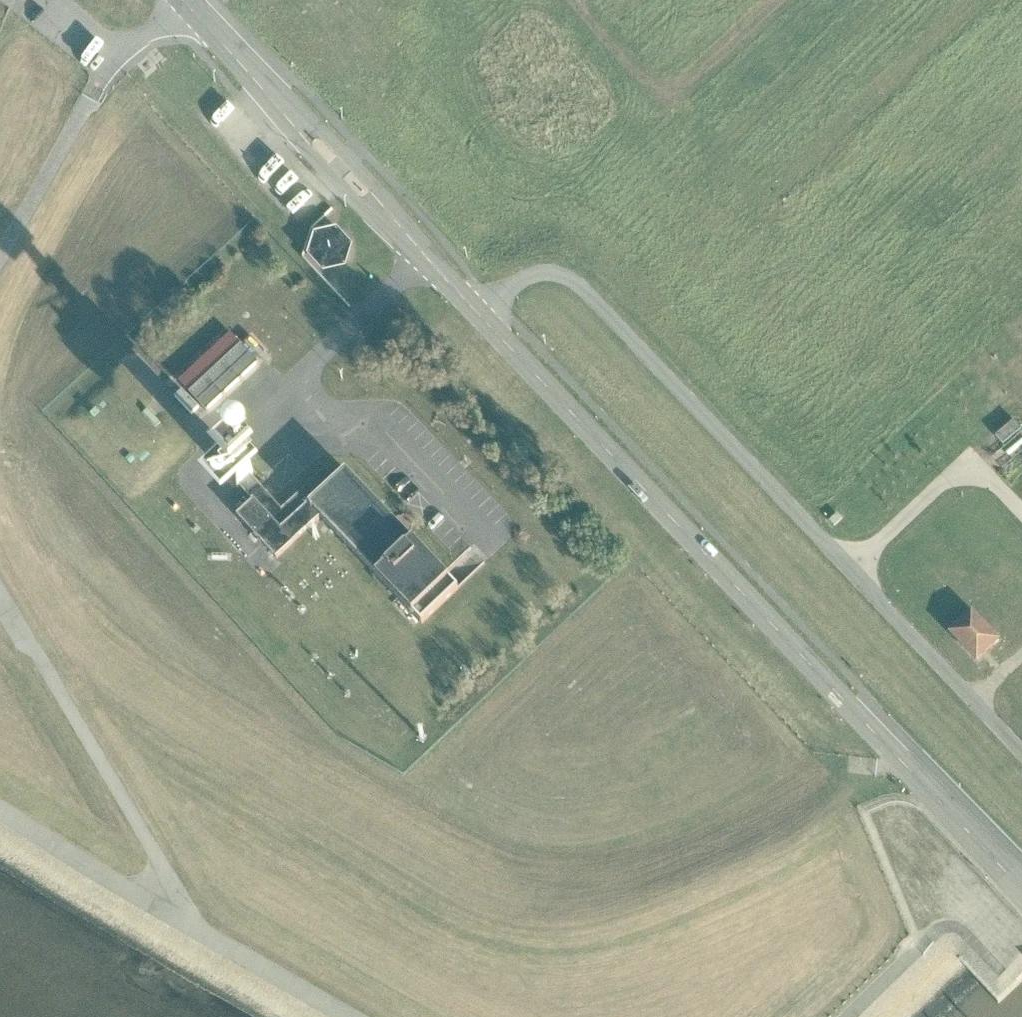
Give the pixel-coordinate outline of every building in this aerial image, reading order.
[(354,255),(339,239),(316,244),(310,266),(325,282),(348,278),(354,255)] [(261,370),(244,352),(191,402),(208,419),(261,370)] [(1021,434),(1021,431),(1016,424),(1004,435),(1011,444),(1021,434)] [(239,461),(202,496),(223,519),(244,500),(257,487),(261,484),(239,461)] [(328,522),(427,628),(463,594),(350,474),(327,495),(318,485),(285,516),(257,487),(244,500),(256,512),(243,524),(280,563),(328,522)] [(1002,642),(975,614),(952,636),(979,664),(1002,642)]
